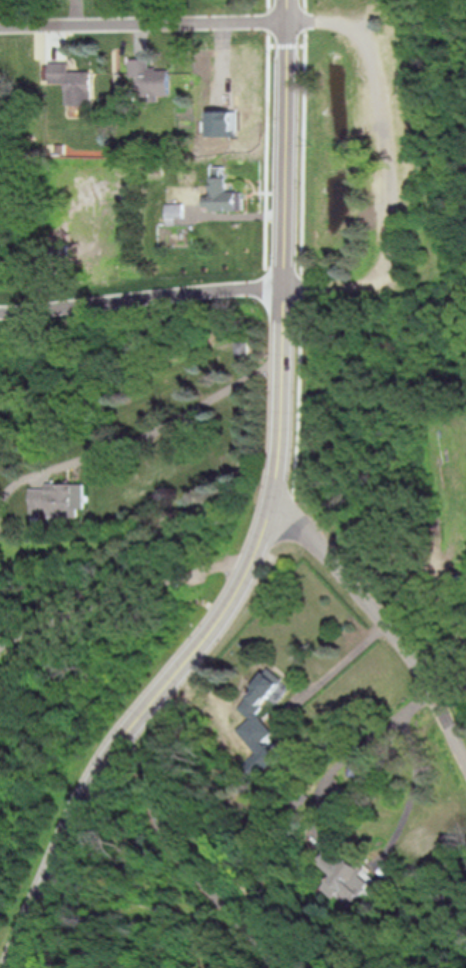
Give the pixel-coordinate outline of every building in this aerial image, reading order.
[(133,58),(152,58),(152,68),(172,68),(172,96),(161,95),(161,101),(133,101),(133,58)] [(92,105),(92,71),(69,70),(69,63),(49,63),(50,83),(66,83),(66,105),(92,105)] [(245,210),(245,191),(228,191),(228,176),(212,176),(213,211),(245,210)] [(183,216),(183,204),(167,204),(167,216),(183,216)] [(88,509),(87,485),(32,486),(32,518),(82,518),(82,509),(88,509)] [(253,718),(281,685),(267,673),(239,707),(253,718)]
